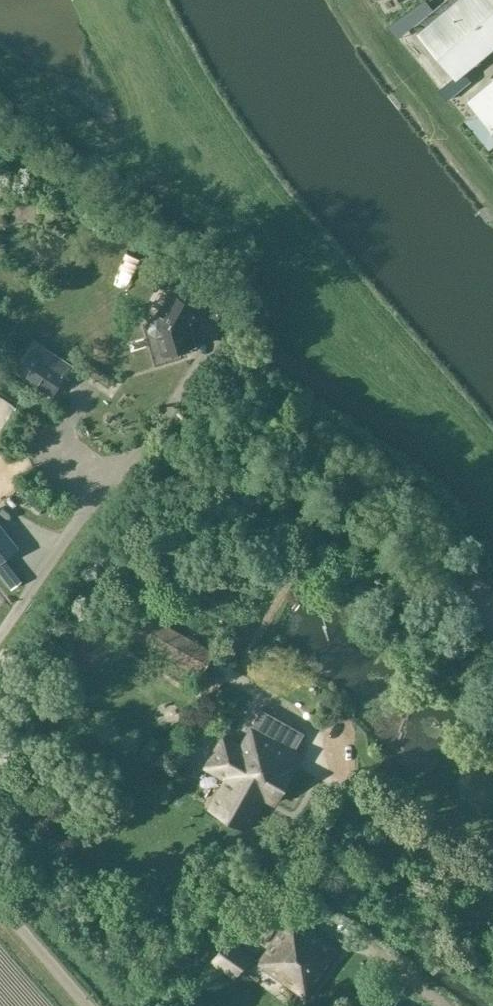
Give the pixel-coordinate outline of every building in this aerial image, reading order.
[(456,77),(463,71),(492,47),(492,0),(457,0),(419,31),(456,77)] [(463,71),(456,77),(439,91),(447,100),(470,81),(463,71)] [(468,99),(492,129),(492,78),(468,99)] [(156,334),(162,355),(195,345),(190,328),(199,309),(169,293),(158,314),(151,317),(147,323),(150,331),(156,334)] [(74,365),(34,338),(13,369),(53,396),(74,365)] [(5,558),(19,547),(0,523),(0,562),(5,558)] [(201,677),(214,653),(144,613),(130,636),(201,677)] [(81,635),(75,647),(85,652),(91,640),(81,635)] [(222,737),(204,766),(225,778),(208,808),(246,829),(265,798),(273,803),(293,769),(290,768),(299,753),(291,748),(300,731),(261,709),(251,726),(239,747),(222,737)] [(194,736),(186,752),(200,759),(208,743),(194,736)] [(305,999),(341,951),(294,917),(286,928),(283,926),(256,963),(305,999)] [(234,976),(250,954),(229,939),(213,960),(234,976)]
